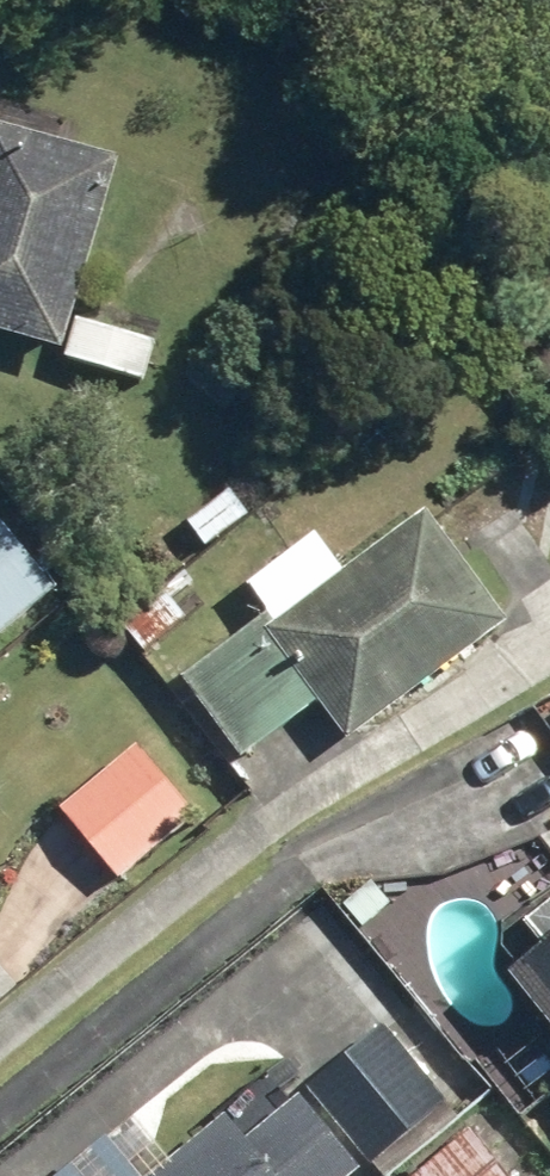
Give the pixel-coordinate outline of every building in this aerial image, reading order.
[(141,391),(154,352),(75,326),(125,168),(0,129),(0,337),(66,358),(63,366),(141,391)] [(190,526),(207,550),(250,520),(232,495),(190,526)] [(178,677),(238,760),(317,701),(347,744),(506,627),(429,521),(346,581),(315,540),(252,587),(270,610),(178,677)] [(55,594),(0,528),(0,639),(55,594)] [(117,625),(142,657),(185,621),(158,590),(117,625)] [(57,815),(118,886),(193,822),(133,751),(57,815)] [(549,1035),(549,918),(526,938),(546,963),(513,988),(549,1035)] [(307,1094),(372,1171),(450,1106),(386,1029),(307,1094)] [(302,1110),(249,1153),(228,1126),(167,1175),(357,1175),(302,1110)] [(475,1134),(424,1175),(508,1175),(475,1134)]
